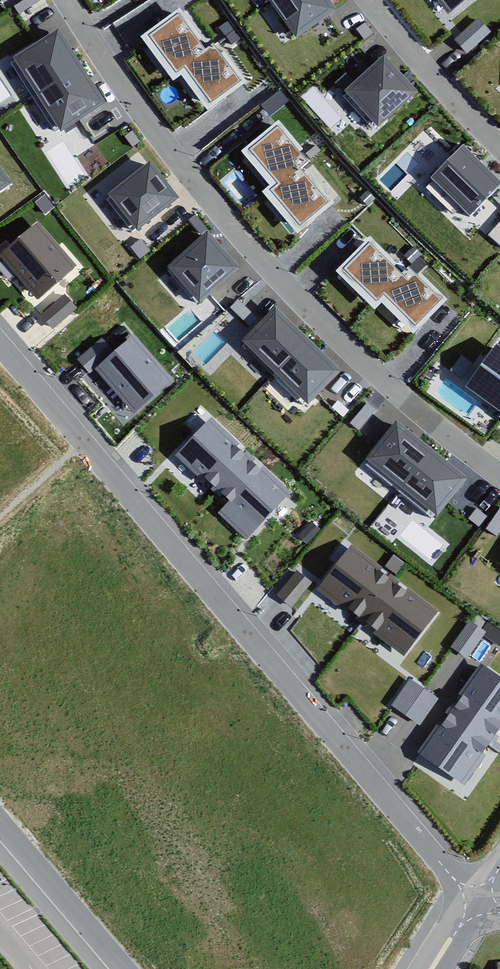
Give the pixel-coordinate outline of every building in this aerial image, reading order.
[(296,39),(337,10),(329,0),(268,0),(296,39)] [(448,15),(468,0),(436,0),(448,15)] [(182,5),(138,37),(173,84),(181,78),(207,114),(249,83),(216,37),(209,42),(182,5)] [(454,40),(467,54),(490,33),(478,19),(454,40)] [(59,29),(13,59),(61,133),(107,104),(59,29)] [(384,55),(344,91),(377,128),(417,92),(384,55)] [(281,123),(250,150),(260,162),(279,184),(268,193),(299,229),(331,202),(302,168),(312,159),(281,123)] [(463,145),(431,179),(470,216),(499,185),(499,181),(463,145)] [(150,162),(108,195),(137,232),(179,199),(150,162)] [(0,164),(0,195),(15,185),(0,164)] [(487,234),(499,246),(499,220),(487,234)] [(38,222),(0,255),(0,258),(37,301),(77,267),(38,222)] [(207,231),(166,266),(199,304),(239,268),(207,231)] [(370,241),(342,269),(376,303),(383,296),(416,328),(445,299),(408,262),(399,270),(370,241)] [(41,316),(53,330),(77,309),(65,295),(41,316)] [(340,371),(275,308),(242,341),(307,404),(340,371)] [(177,377),(136,331),(93,369),(133,415),(177,377)] [(498,344),(465,388),(499,414),(499,346),(498,344)] [(293,493),(211,419),(176,457),(227,503),(217,513),(248,542),(293,493)] [(467,478),(396,422),(366,460),(437,516),(467,478)] [(441,610),(351,544),(316,590),(406,657),(441,610)] [(451,648),(467,659),(486,633),(469,621),(451,648)] [(481,662),(417,753),(465,786),(499,737),(499,675),(481,662)] [(392,706),(419,725),(438,699),(411,679),(392,706)]
